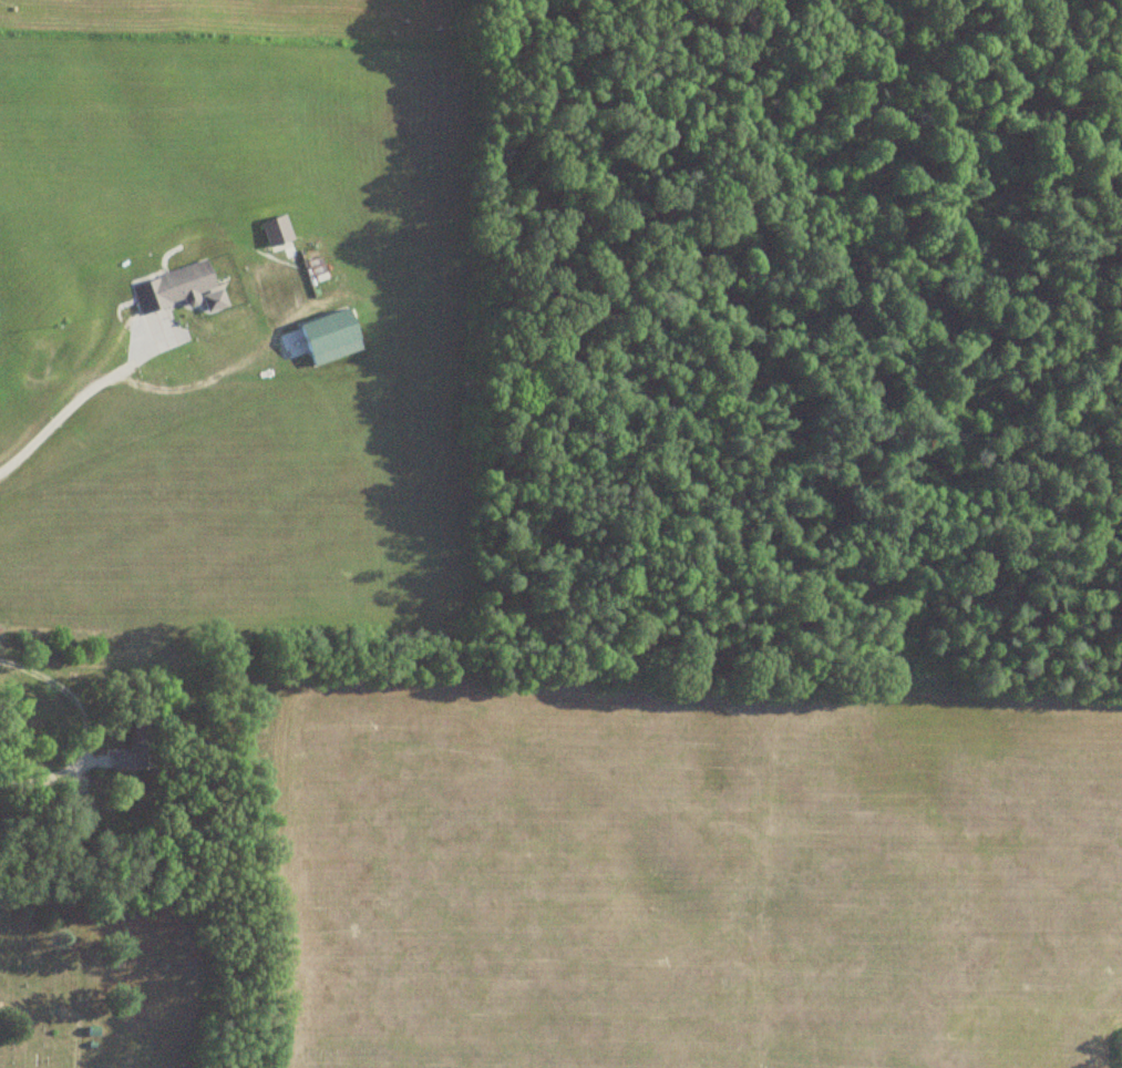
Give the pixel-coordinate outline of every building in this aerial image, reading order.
[(133,284),(149,334),(170,327),(164,306),(184,300),(186,307),(201,302),(198,293),(215,287),(207,260),(133,284)] [(129,753),(123,753),(123,772),(150,771),(148,716),(128,717),(129,753)]
